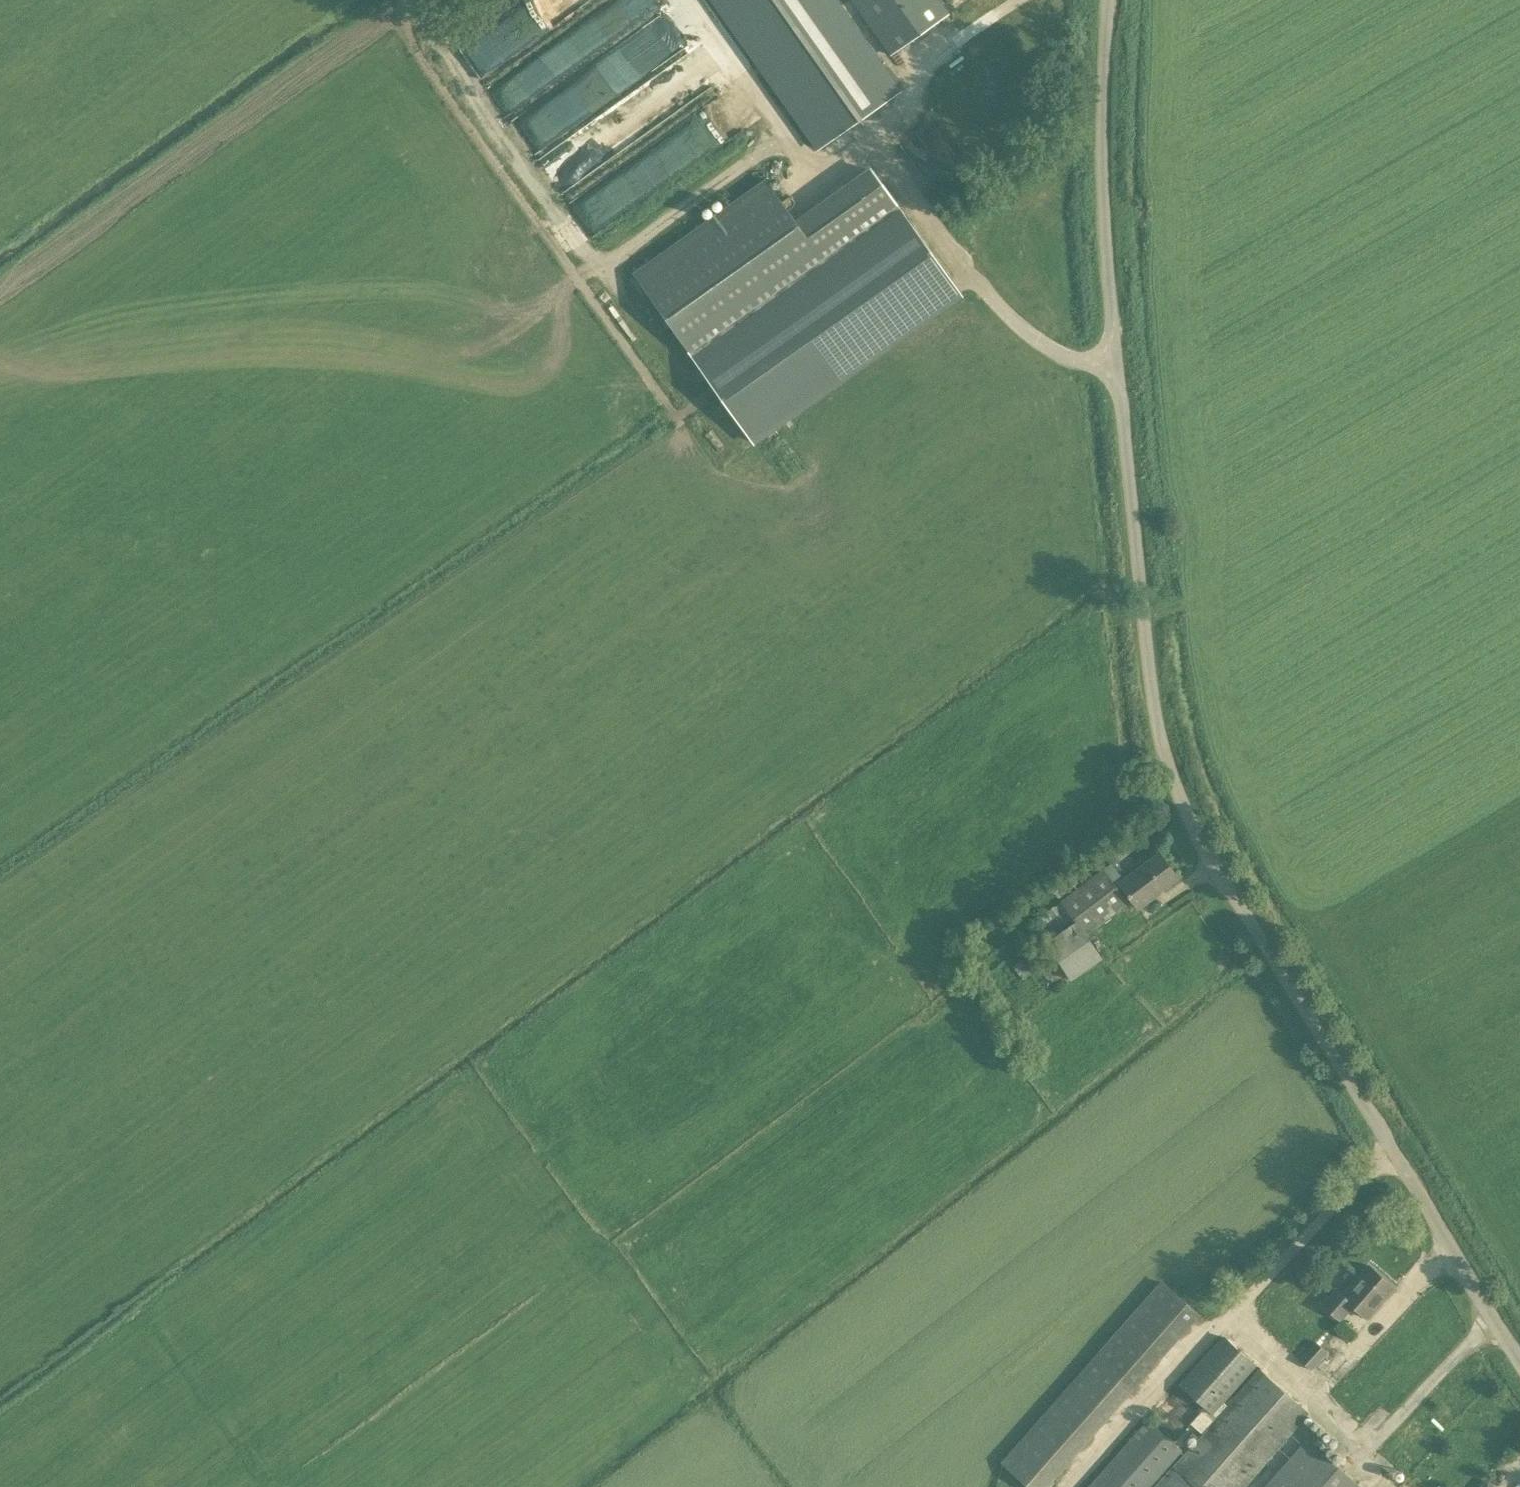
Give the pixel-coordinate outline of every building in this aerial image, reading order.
[(842,5),(838,0),(713,0),(791,111),(818,149),(901,90),(851,18),(859,12),(881,42),(875,46),(885,59),(890,56),(893,61),(901,55),(897,50),(949,14),(939,0),(849,0),(842,5)] [(560,183),(582,176),(574,147),(551,154),(560,183)] [(636,276),(696,361),(758,447),(964,300),(903,214),(872,170),(797,223),(768,182),(636,276)] [(1022,978),(1038,968),(1054,990),(1070,979),(1102,957),(1086,933),(1131,900),(1137,908),(1177,878),(1159,853),(1123,879),(1111,863),(1103,869),(1103,868),(1059,900),(1059,901),(1031,922),(1045,941),(1044,942),(1045,942),(1012,965),(1022,978)] [(1366,1319),(1394,1287),(1368,1264),(1342,1293),(1335,1286),(1320,1304),(1340,1321),(1353,1307),(1366,1319)] [(1081,1448),(1199,1314),(1161,1279),(1000,1462),(1028,1486),(1046,1486),(1081,1448)] [(1255,1365),(1222,1335),(1178,1384),(1205,1407),(1191,1423),(1201,1433),(1153,1486),(1243,1486),(1308,1413),(1259,1369),(1226,1406),(1222,1402),(1255,1365)] [(1327,1352),(1315,1341),(1299,1358),(1304,1362),(1311,1369),(1327,1352)] [(1182,1450),(1147,1419),(1087,1486),(1148,1486),(1182,1450)] [(1307,1438),(1263,1486),(1361,1486),(1307,1438)]
